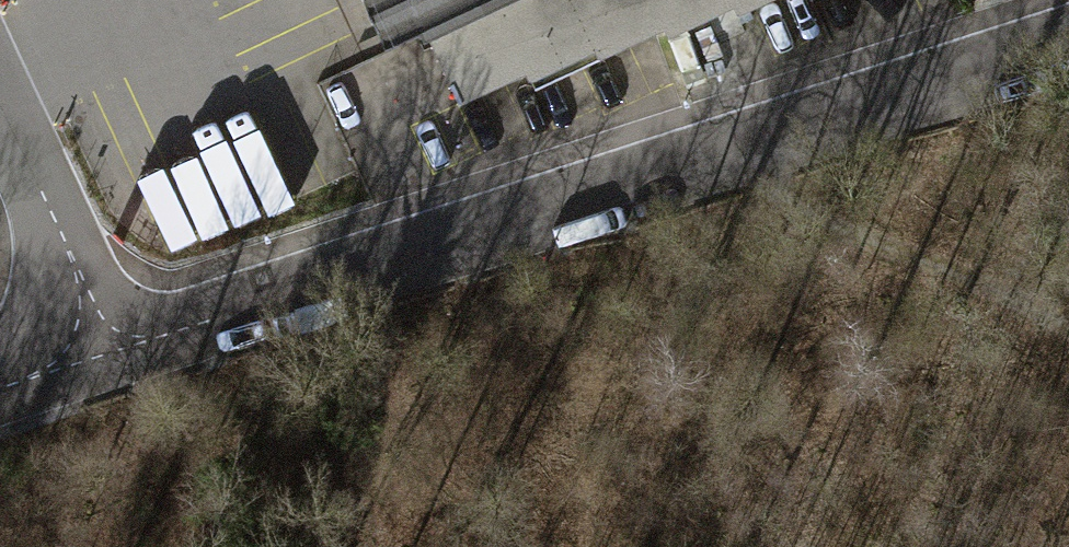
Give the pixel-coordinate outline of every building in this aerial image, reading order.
[(387,52),(425,34),(460,108),(528,76),(535,92),(664,32),(668,41),(735,10),(738,17),(774,0),(363,0),(387,52)]
